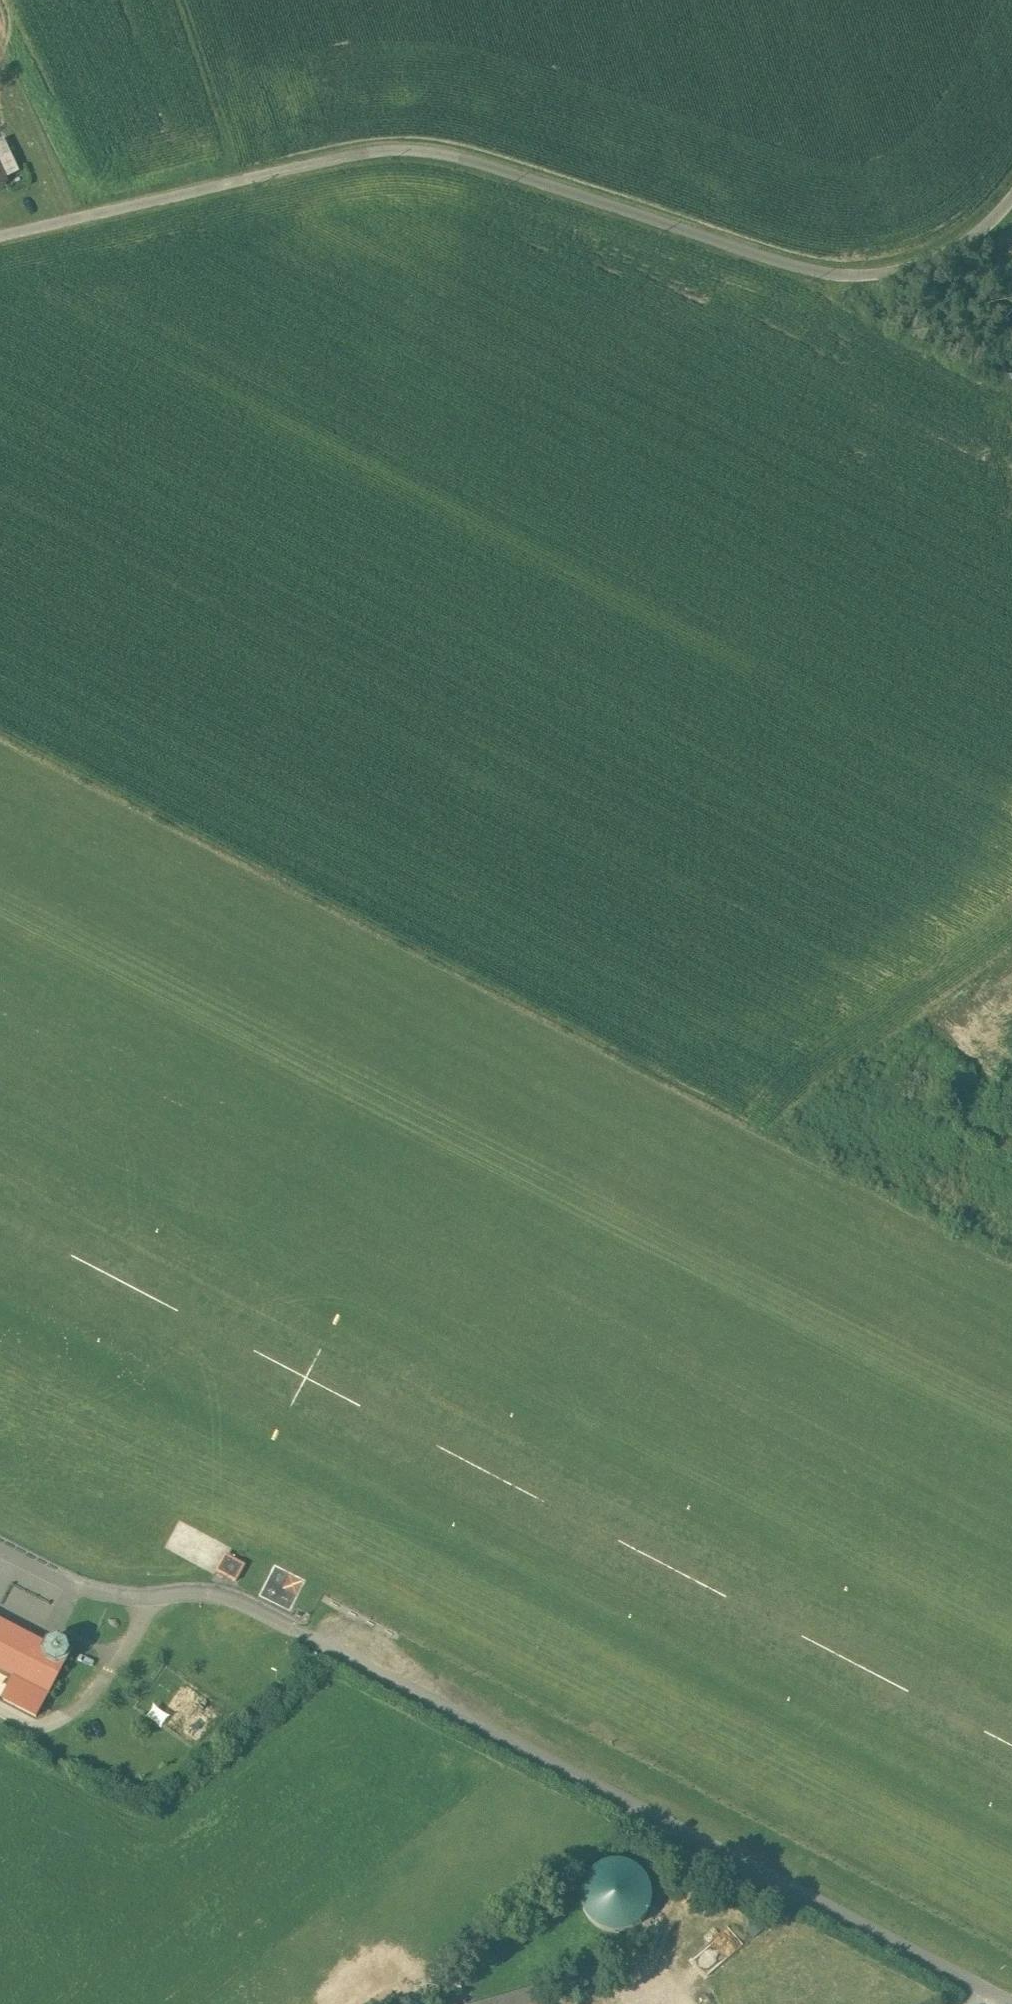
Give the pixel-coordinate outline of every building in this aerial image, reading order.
[(242,1579),(251,1561),(231,1551),(222,1568),(242,1579)] [(15,1676),(14,1678),(15,1679),(15,1678),(47,1695),(64,1663),(65,1662),(70,1653),(67,1643),(57,1638),(47,1641),(45,1644),(34,1639),(33,1640),(1,1623),(2,1622),(1,1621),(0,1621),(0,1668),(15,1676)] [(608,1931),(621,1932),(633,1928),(643,1921),(650,1910),(652,1897),(650,1885),(645,1875),(637,1868),(627,1863),(616,1861),(605,1863),(594,1870),(586,1880),(582,1892),(582,1905),(587,1916),(596,1926),(608,1931)] [(704,1973),(744,1944),(732,1928),(692,1957),(704,1973)]
